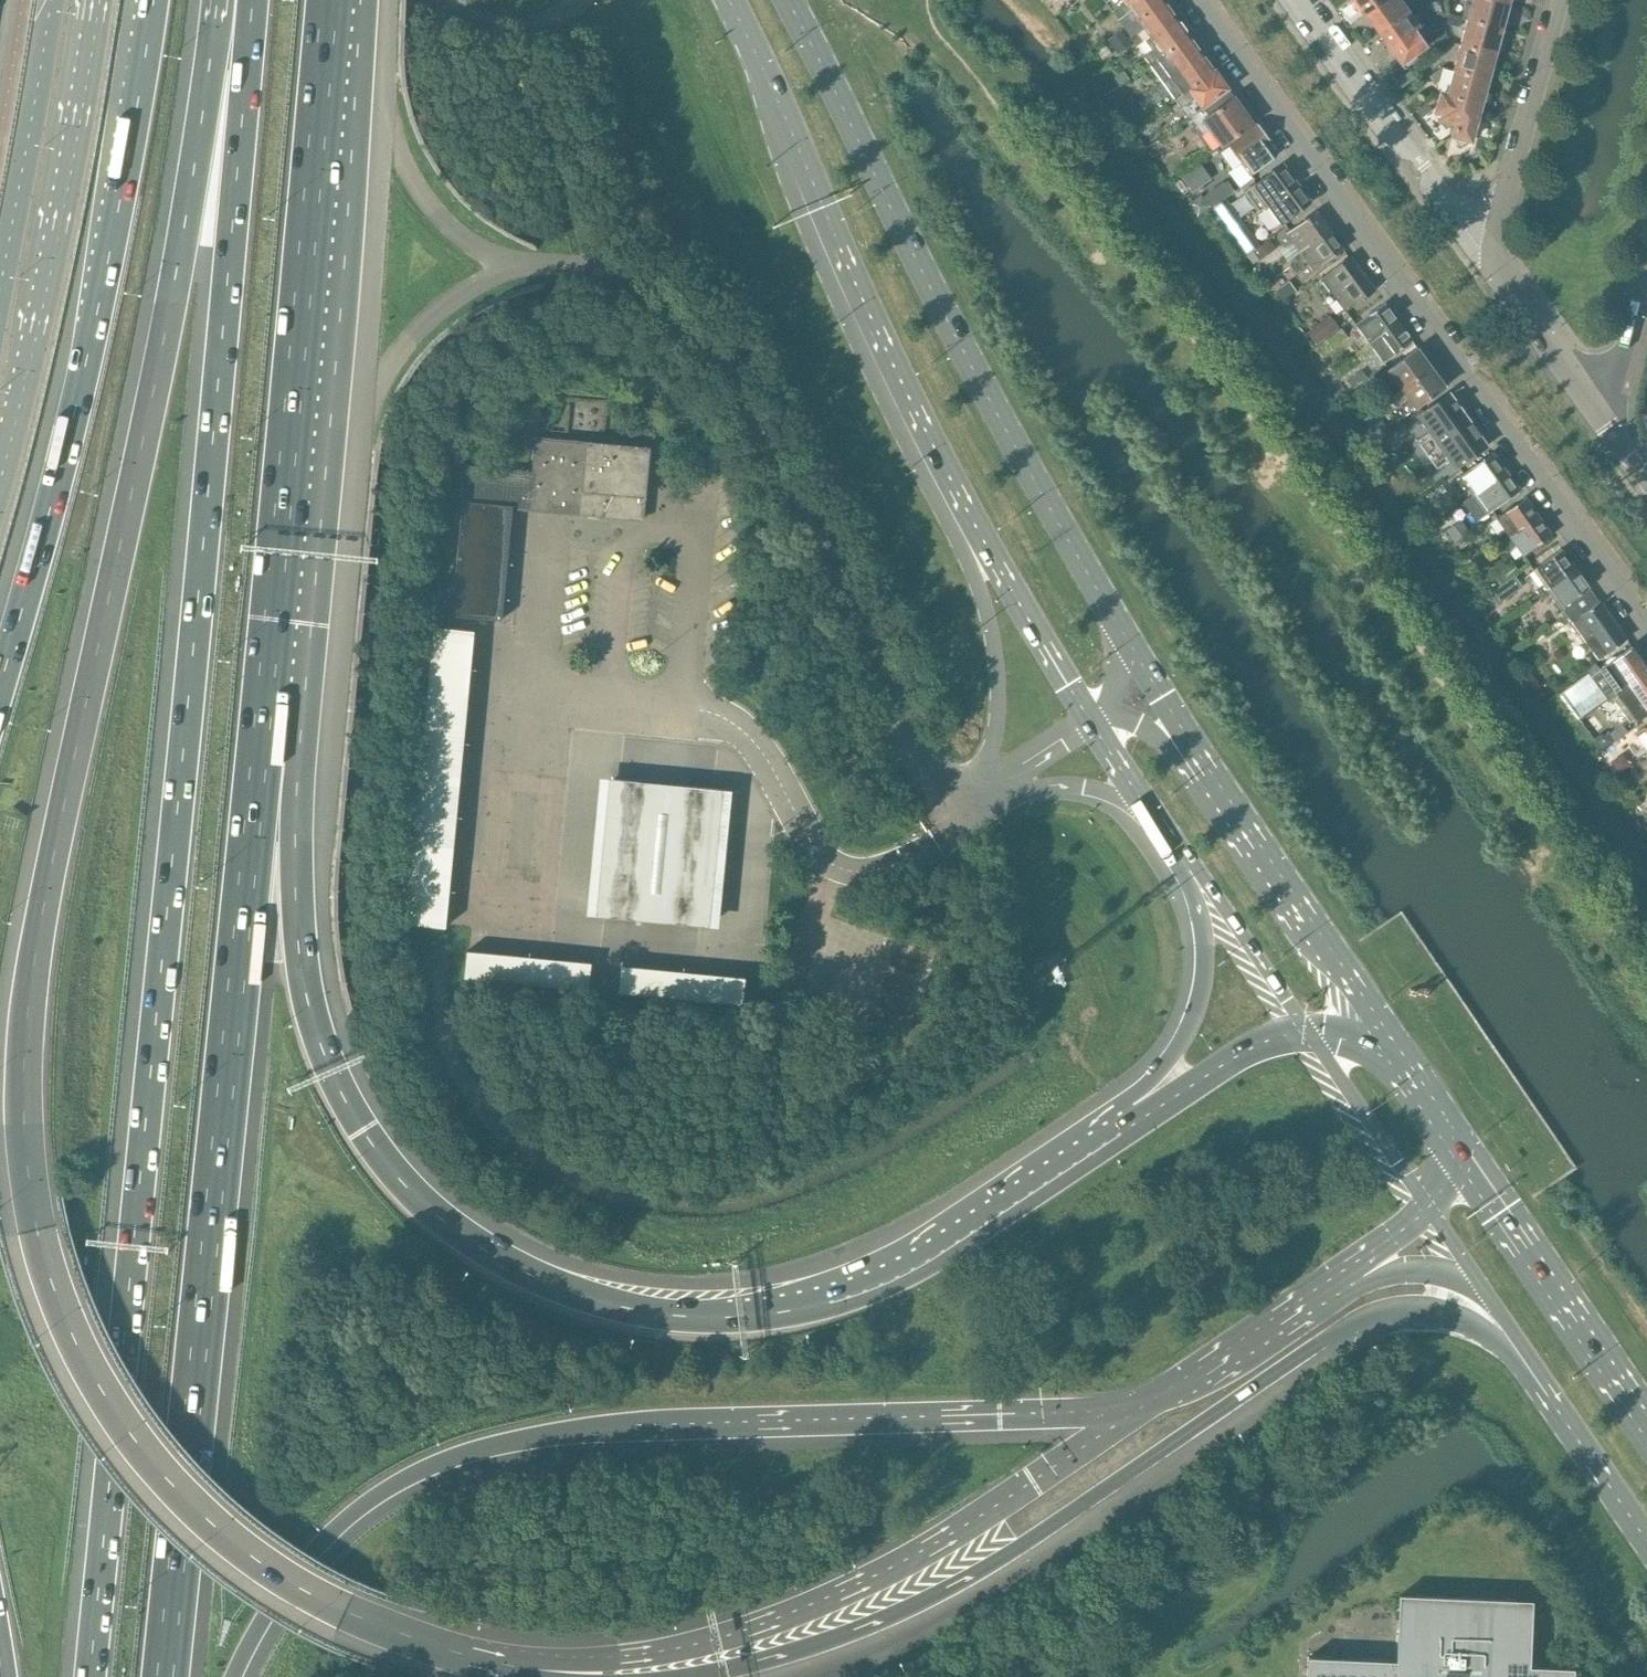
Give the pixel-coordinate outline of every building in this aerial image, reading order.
[(1119,20),(1125,28),(1163,0),(1126,0),(1133,10),(1119,20)] [(1125,28),(1131,37),(1146,28),(1152,36),(1177,18),(1165,0),(1163,0),(1125,28)] [(1366,15),(1386,0),(1355,0),(1366,15)] [(1366,15),(1378,32),(1408,11),(1400,0),(1386,0),(1366,15)] [(1467,20),(1501,29),(1502,26),(1505,25),(1508,17),(1505,14),(1508,2),(1499,0),(1472,0),(1467,20)] [(1445,25),(1443,13),(1441,12),(1441,10),(1428,20),(1436,32),(1444,28),(1444,25),(1445,25)] [(1408,11),(1378,32),(1389,48),(1424,22),(1417,14),(1413,18),(1408,11)] [(1458,29),(1460,18),(1443,13),(1445,25),(1458,29)] [(1145,55),(1129,66),(1135,74),(1151,63),(1190,35),(1177,18),(1152,36),(1158,45),(1145,55)] [(1467,20),(1460,45),(1494,54),(1495,51),(1499,50),(1501,42),(1498,39),(1501,29),(1467,20)] [(1424,22),(1389,48),(1405,68),(1418,59),(1415,56),(1428,46),(1421,37),(1430,30),(1424,22)] [(1122,30),(1109,40),(1118,53),(1132,43),(1123,31),(1122,30)] [(1190,35),(1151,63),(1157,72),(1163,81),(1203,53),(1190,35)] [(1460,45),(1453,70),(1488,79),(1488,76),(1492,76),(1494,67),(1492,64),(1494,54),(1460,45)] [(1203,53),(1163,81),(1170,90),(1176,98),(1216,70),(1203,53)] [(1442,67),(1429,78),(1434,85),(1445,79),(1446,68),(1442,67)] [(1216,70),(1176,98),(1182,107),(1189,117),(1200,109),(1228,88),(1216,70)] [(1488,79),(1453,70),(1447,94),(1441,93),(1441,94),(1468,101),(1465,112),(1478,115),(1482,101),(1485,101),(1487,92),(1485,90),(1488,79)] [(1409,71),(1392,83),(1398,90),(1415,78),(1409,71)] [(1228,88),(1200,109),(1206,118),(1204,120),(1222,146),(1253,123),(1235,97),(1228,88)] [(1119,93),(1107,102),(1116,113),(1127,105),(1119,93)] [(1441,94),(1436,112),(1443,114),(1442,120),(1449,122),(1457,124),(1455,130),(1453,136),(1455,136),(1460,145),(1469,140),(1471,140),(1475,127),(1478,127),(1480,118),(1478,116),(1478,115),(1465,112),(1468,101),(1441,94)] [(1422,118),(1432,111),(1426,103),(1416,110),(1422,118)] [(1130,107),(1118,116),(1126,127),(1138,119),(1130,107)] [(1269,144),(1271,143),(1258,124),(1229,146),(1242,163),(1250,175),(1277,156),(1269,144)] [(1297,183),(1284,165),(1256,184),(1244,193),(1258,211),(1297,183)] [(1185,181),(1182,182),(1185,186),(1192,196),(1193,198),(1196,196),(1206,189),(1211,186),(1201,170),(1195,174),(1185,181)] [(1311,202),(1297,183),(1258,211),(1271,230),(1311,202)] [(1225,200),(1218,206),(1224,214),(1231,208),(1225,200)] [(1330,229),(1317,211),(1287,233),(1278,240),(1284,248),(1293,242),(1300,251),(1330,229)] [(1345,248),(1330,229),(1300,251),(1314,270),(1345,248)] [(1251,237),(1244,242),(1251,252),(1258,247),(1251,237)] [(1261,246),(1252,252),(1259,261),(1267,255),(1277,248),(1270,239),(1261,246)] [(1375,289),(1374,289),(1351,256),(1320,278),(1345,311),(1375,289)] [(1290,280),(1278,289),(1285,298),(1297,289),(1290,280)] [(1398,321),(1385,303),(1349,329),(1357,340),(1351,344),(1357,351),(1398,321)] [(1318,344),(1325,339),(1340,328),(1330,315),(1316,325),(1308,331),(1307,332),(1316,344),(1317,345),(1318,344)] [(1383,361),(1412,341),(1398,321),(1357,351),(1360,356),(1373,347),(1383,361)] [(1431,367),(1418,349),(1389,370),(1402,387),(1431,367)] [(1445,386),(1431,367),(1402,387),(1388,398),(1395,408),(1410,397),(1416,406),(1445,386)] [(1353,388),(1357,385),(1368,377),(1362,370),(1352,377),(1347,381),(1353,388)] [(1487,445),(1450,393),(1418,416),(1456,467),(1487,445)] [(643,519),(647,481),(650,447),(536,437),(533,471),(465,465),(452,615),(501,620),(512,507),(643,519)] [(1506,470),(1492,451),(1458,476),(1472,494),(1506,470)] [(1520,490),(1506,470),(1472,494),(1486,514),(1520,490)] [(1538,515),(1525,497),(1497,517),(1506,530),(1495,539),(1499,543),(1510,535),(1538,515)] [(1551,534),(1538,515),(1510,535),(1523,554),(1551,534)] [(1450,530),(1447,532),(1454,542),(1457,540),(1465,535),(1466,534),(1463,531),(1458,524),(1450,530)] [(1457,540),(1454,542),(1460,551),(1471,543),(1465,535),(1457,540)] [(1575,567),(1562,549),(1534,569),(1544,583),(1535,589),(1538,593),(1575,567)] [(1507,565),(1493,575),(1499,583),(1513,573),(1507,565)] [(1588,586),(1575,567),(1538,593),(1539,595),(1540,594),(1543,599),(1551,593),(1561,606),(1572,621),(1599,601),(1588,586)] [(1497,605),(1523,587),(1513,573),(1499,583),(1500,584),(1488,592),(1497,605)] [(1599,601),(1572,621),(1571,621),(1599,659),(1627,638),(1599,601)] [(449,927),(478,634),(438,629),(407,922),(449,927)] [(1632,646),(1601,669),(1597,664),(1560,691),(1563,695),(1580,719),(1607,700),(1608,702),(1619,694),(1646,674),(1646,667),(1632,646)] [(1619,694),(1638,720),(1646,713),(1646,674),(1619,694)] [(1600,733),(1594,738),(1602,749),(1612,742),(1615,740),(1611,735),(1606,734),(1600,733)] [(1620,755),(1611,762),(1619,772),(1619,773),(1628,767),(1631,764),(1623,753),(1620,755)] [(719,929),(733,792),(601,780),(587,915),(719,929)] [(592,964),(467,951),(465,976),(589,989),(592,964)] [(621,967),(618,993),(744,1004),(748,978),(621,967)] [(772,1009),(772,995),(772,988),(755,988),(755,1008),(772,1009)] [(1575,1668),(1531,1666),(1533,1613),(1532,1613),(1533,1600),(1516,1600),(1516,1599),(1415,1595),(1415,1596),(1400,1595),(1399,1607),(1398,1607),(1396,1660),(1308,1656),(1307,1676),(1574,1676),(1575,1668)] [(698,1610),(714,1606),(719,1605),(718,1600),(697,1606),(698,1610)]
